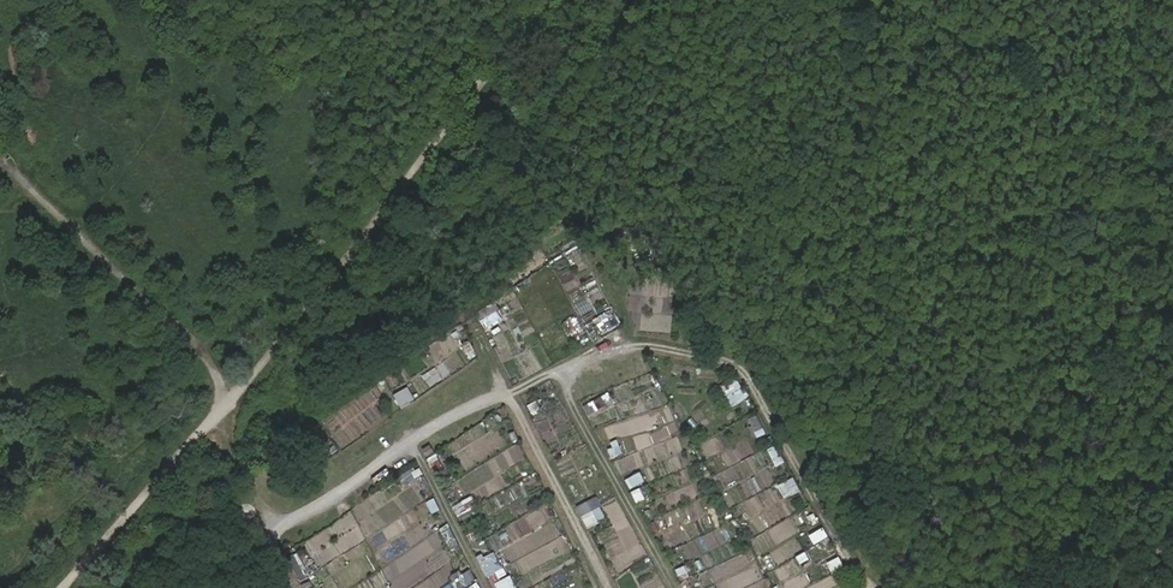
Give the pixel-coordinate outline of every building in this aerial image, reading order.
[(723,382),(729,402),(745,397),(740,378),(723,382)] [(408,387),(395,393),(401,405),(414,399),(408,387)] [(779,482),(784,496),(799,490),(795,476),(779,482)] [(598,495),(577,503),(586,525),(607,517),(598,495)] [(478,559),(487,575),(503,566),(494,550),(478,559)] [(459,587),(463,587),(482,587),(470,566),(452,576),(459,587)] [(496,579),(498,587),(515,587),(512,575),(496,579)]
